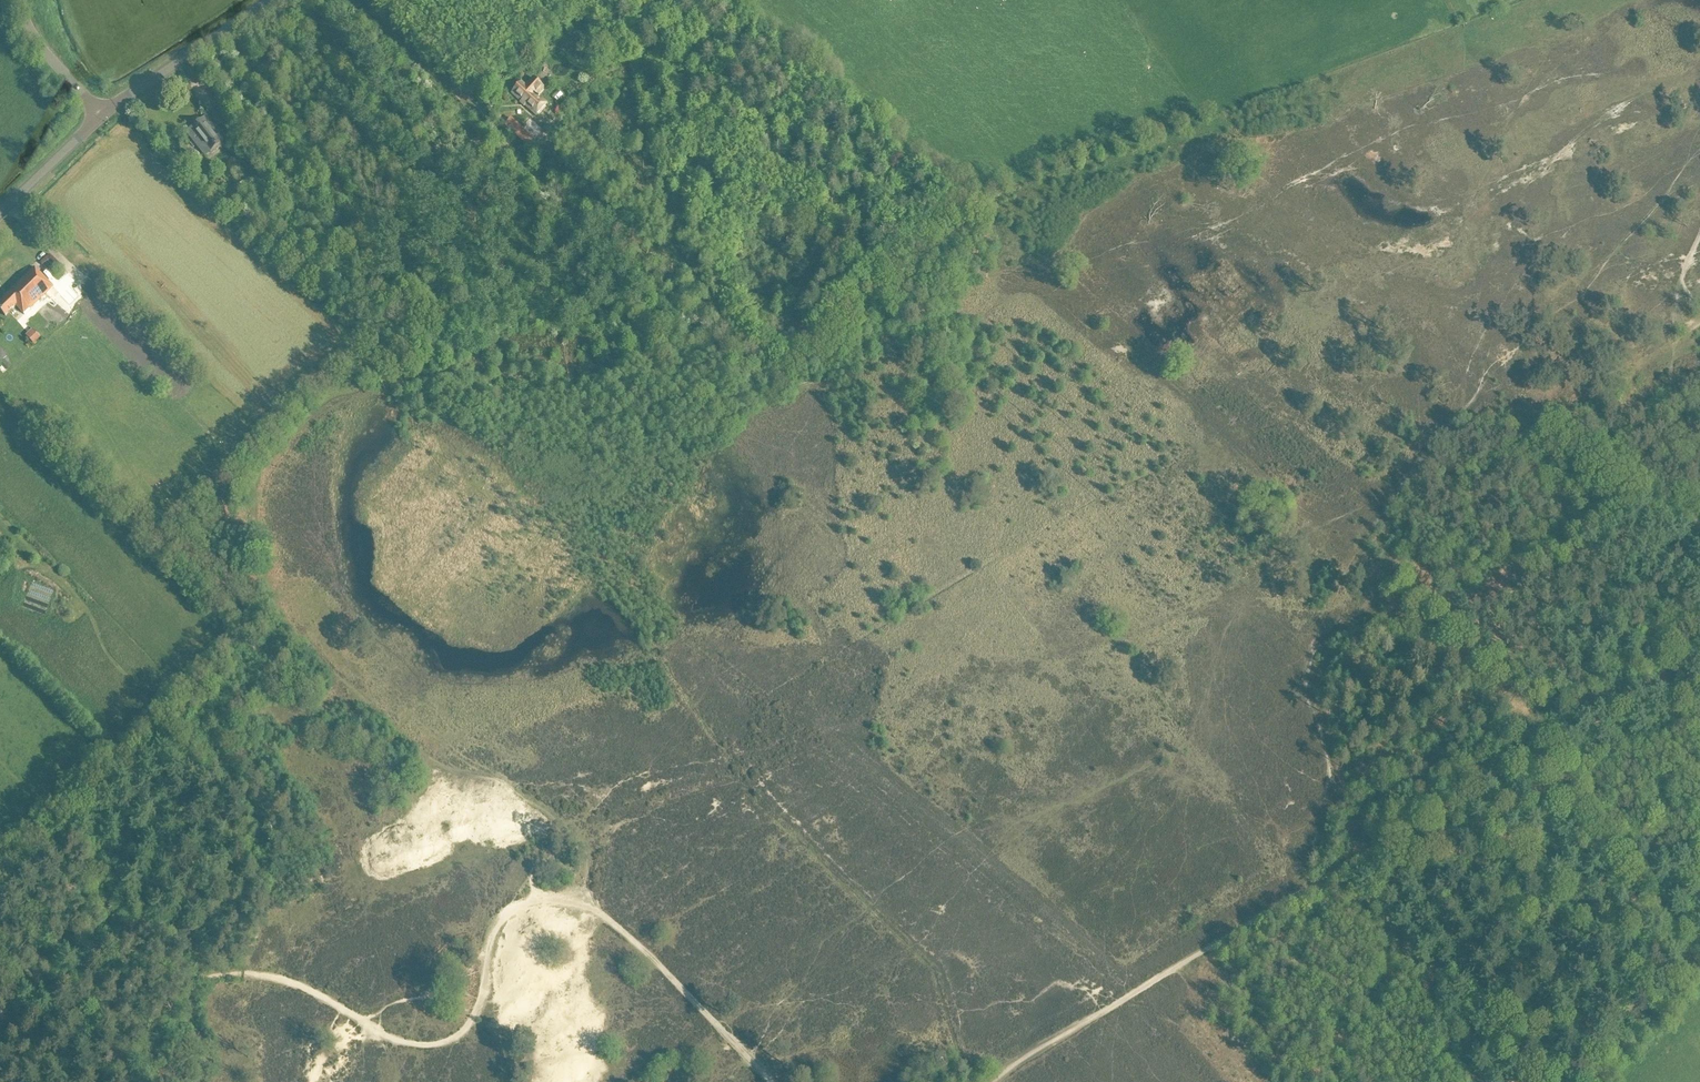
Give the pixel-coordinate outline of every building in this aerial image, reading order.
[(545,89),(533,79),(526,87),(522,83),(512,94),(536,117),(547,104),(539,97),(545,89)] [(235,106),(226,96),(212,109),(221,119),(235,106)] [(202,152),(208,148),(213,155),(222,147),(219,144),(224,139),(209,120),(204,124),(202,122),(193,130),(196,134),(191,138),(202,152)] [(528,147),(534,140),(521,129),(515,135),(528,147)] [(53,288),(34,269),(0,302),(0,304),(2,305),(0,307),(0,312),(6,317),(16,308),(25,317),(53,288)] [(80,295),(70,285),(65,290),(75,301),(80,295)] [(33,329),(26,336),(34,345),(42,338),(33,329)] [(172,376),(166,382),(174,391),(187,380),(176,368),(170,374),(172,376)] [(24,607),(46,614),(52,597),(45,594),(47,589),(32,584),(24,607)]
